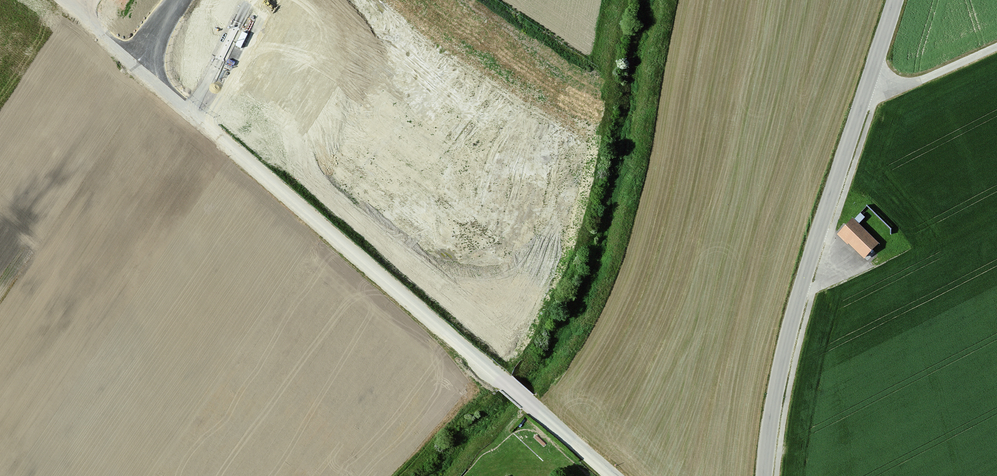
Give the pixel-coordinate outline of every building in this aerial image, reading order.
[(878,243),(853,221),(841,234),(866,257),(878,243)] [(847,468),(833,475),(852,475),(847,468)]
